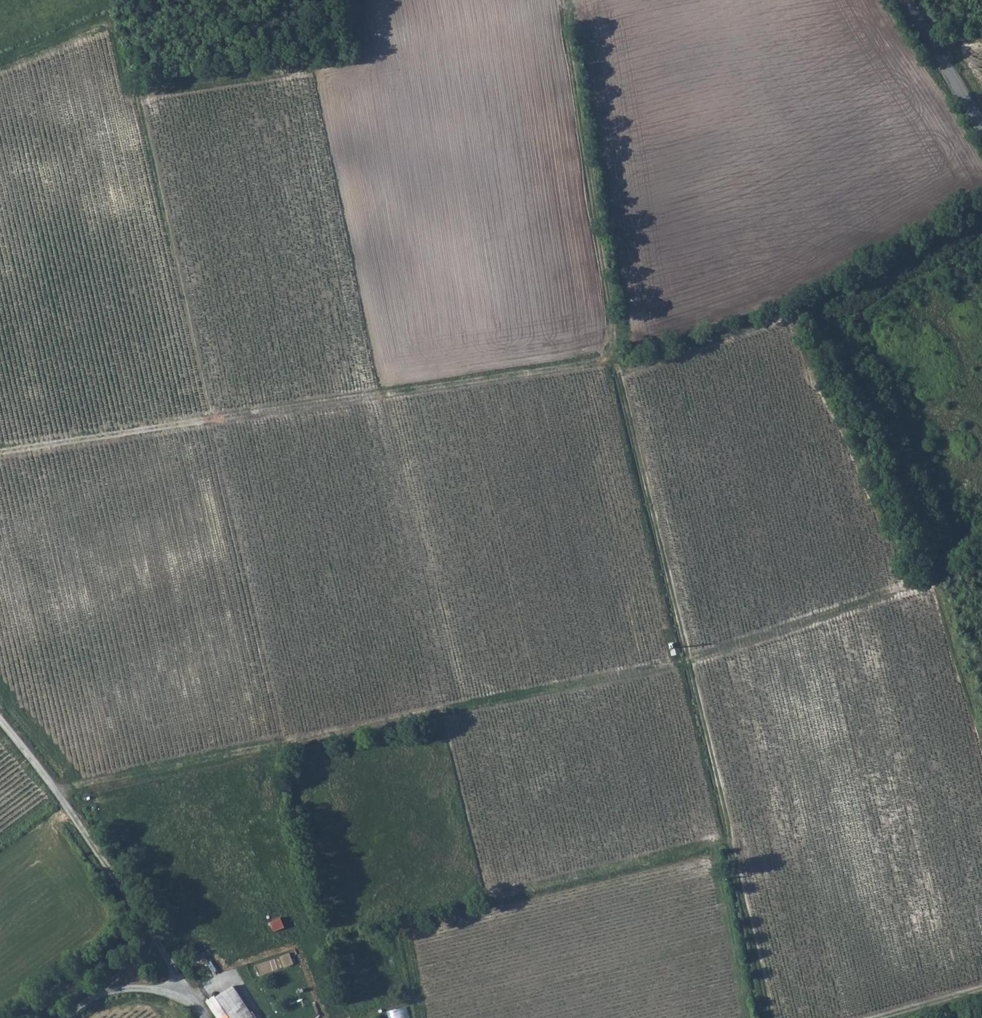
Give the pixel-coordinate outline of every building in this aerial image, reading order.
[(282,918),(272,921),(275,929),(285,926),(282,918)] [(219,995),(218,996),(232,1017),(237,1017),(219,995)] [(209,1001),(220,1017),(232,1017),(218,996),(209,1001)] [(391,1017),(411,1017),(410,1007),(390,1009),(391,1017)]
